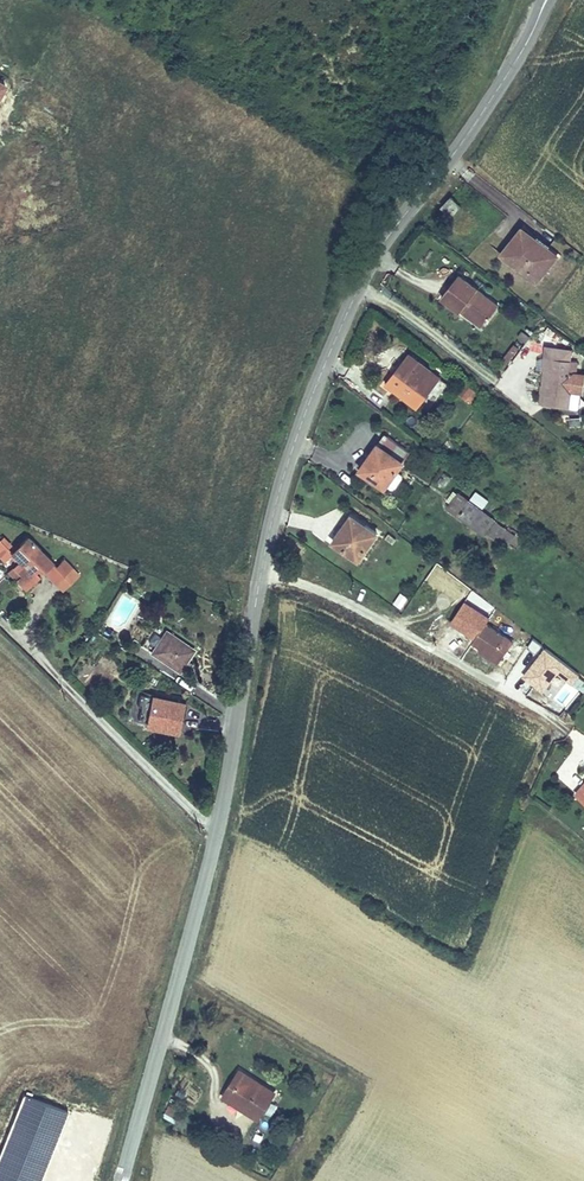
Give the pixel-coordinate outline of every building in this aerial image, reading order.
[(448,200),(449,202),(444,198),(438,205),(440,209),(451,216),(457,207),(448,200)] [(546,251),(555,238),(539,225),(530,239),(546,251)] [(530,239),(518,230),(499,256),(531,282),(552,257),(546,251),(530,239)] [(463,310),(484,325),(496,308),(454,277),(437,299),(458,315),(463,310)] [(463,310),(458,315),(479,331),(484,325),(463,310)] [(437,377),(410,356),(389,385),(415,405),(437,377)] [(565,357),(543,356),(542,367),(545,368),(544,405),(569,405),(569,370),(564,370),(565,357)] [(360,476),(382,493),(406,462),(384,444),(360,476)] [(444,488),(450,477),(443,472),(436,484),(444,488)] [(475,490),(469,499),(484,507),(489,499),(475,490)] [(455,499),(446,510),(502,553),(511,541),(455,499)] [(335,548),(356,564),(376,540),(354,522),(335,548)] [(55,561),(27,533),(11,549),(13,550),(19,556),(13,561),(22,570),(15,577),(25,587),(42,570),(54,582),(64,571),(74,582),(81,575),(61,555),(55,561)] [(11,549),(0,537),(0,556),(3,559),(13,550),(11,549)] [(22,570),(13,561),(6,568),(15,577),(22,570)] [(64,571),(54,582),(64,592),(74,582),(64,571)] [(400,592),(392,604),(401,609),(408,597),(400,592)] [(491,670),(507,648),(482,627),(485,622),(463,604),(447,624),(469,643),(465,649),(491,670)] [(191,647),(148,617),(134,638),(176,668),(191,647)] [(174,719),(175,698),(146,696),(132,695),(131,708),(135,708),(134,722),(144,723),(144,729),(177,731),(178,719),(174,719)] [(258,1121),(277,1093),(239,1069),(221,1098),(258,1121)]
